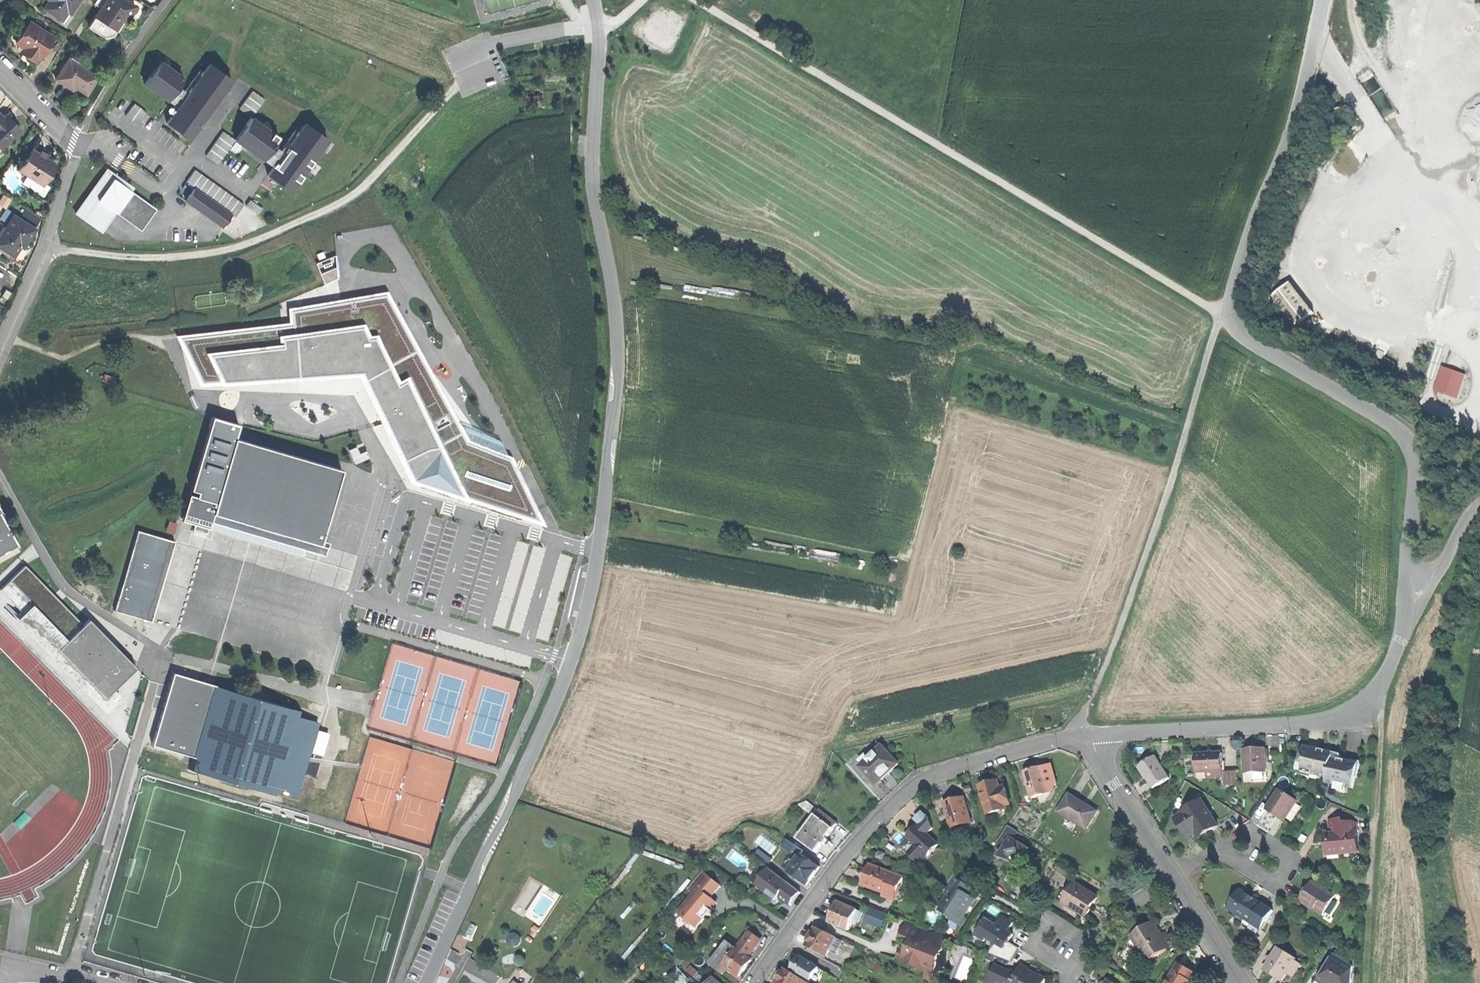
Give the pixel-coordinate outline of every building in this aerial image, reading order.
[(60,18),(66,9),(69,11),(77,0),(47,0),(43,6),(60,18)] [(100,6),(95,15),(104,20),(115,27),(121,17),(124,12),(128,15),(135,4),(128,0),(104,0),(100,6)] [(98,30),(104,20),(95,15),(89,24),(98,30)] [(37,55),(38,55),(51,35),(28,20),(15,40),(22,45),(37,55)] [(34,58),(37,55),(22,45),(20,49),(26,53),(34,58)] [(62,82),(71,87),(74,84),(85,91),(96,74),(76,62),(74,65),(66,59),(55,77),(62,82)] [(166,97),(172,89),(176,84),(182,75),(159,59),(143,81),(166,97)] [(165,121),(188,137),(230,77),(208,62),(202,70),(172,112),(165,121)] [(168,109),(172,112),(202,70),(198,67),(182,88),(179,94),(168,109)] [(172,89),(179,94),(182,88),(176,84),(172,89)] [(238,107),(249,116),(263,97),(251,89),(238,107)] [(523,106),(540,106),(540,97),(523,97),(523,106)] [(124,114),(130,118),(139,106),(132,101),(124,114)] [(130,118),(136,122),(145,110),(139,106),(130,118)] [(2,146),(20,128),(9,117),(7,119),(2,115),(0,113),(0,144),(2,146)] [(234,138),(261,158),(267,150),(271,144),(277,135),(249,116),(234,138)] [(266,173),(288,189),(325,136),(303,121),(296,130),(272,164),(266,173)] [(268,162),(272,164),(296,130),(292,127),(277,148),(273,154),(268,162)] [(217,162),(234,138),(221,129),(204,154),(217,162)] [(277,148),(271,144),(267,150),(273,154),(277,148)] [(18,168),(41,183),(54,163),(41,154),(32,148),(18,168)] [(230,211),(234,214),(242,202),(193,168),(185,180),(193,185),(230,211)] [(73,211),(75,212),(105,171),(103,169),(73,211)] [(105,171),(75,212),(97,228),(111,208),(114,210),(140,228),(155,207),(114,178),(105,171)] [(221,225),(230,211),(193,185),(184,199),(221,225)] [(245,203),(257,212),(261,206),(249,197),(245,203)] [(100,230),(114,210),(111,208),(97,228),(100,230)] [(12,253),(19,242),(21,239),(24,241),(33,227),(13,214),(0,234),(0,246),(2,247),(12,253)] [(1268,292),(1287,324),(1309,311),(1289,279),(1268,292)] [(1,294),(7,297),(10,290),(5,287),(1,294)] [(186,331),(191,381),(219,378),(219,380),(335,369),(334,364),(347,363),(345,341),(354,341),(354,338),(368,336),(367,321),(320,326),(319,322),(329,321),(327,301),(292,304),(294,321),(186,331)] [(1372,330),(1366,340),(1376,347),(1383,336),(1372,330)] [(1366,340),(1363,346),(1373,352),(1376,347),(1366,340)] [(1386,354),(1383,360),(1393,365),(1396,360),(1386,354)] [(1445,365),(1437,387),(1457,394),(1465,373),(1445,365)] [(424,487),(450,486),(448,460),(443,448),(444,454),(432,426),(410,435),(409,435),(406,428),(401,430),(400,428),(400,420),(394,407),(383,411),(384,415),(410,478),(421,478),(424,487)] [(193,479),(181,519),(199,524),(288,548),(287,551),(301,555),(303,548),(316,552),(323,554),(327,540),(320,538),(340,468),(233,438),(237,424),(210,416),(205,436),(193,479)] [(351,440),(340,445),(346,457),(356,452),(351,440)] [(16,543),(17,545),(19,544),(0,511),(0,552),(16,543)] [(173,540),(136,530),(114,611),(151,621),(173,540)] [(517,536),(494,625),(524,632),(546,543),(517,536)] [(22,567),(0,590),(0,606),(107,712),(138,681),(22,567)] [(212,684),(172,672),(151,744),(192,756),(212,684)] [(1316,749),(1303,746),(1300,760),(1303,760),(1301,771),(1326,777),(1332,752),(1316,749)] [(861,769),(877,786),(889,775),(899,765),(883,748),(870,761),(866,757),(860,763),(863,766),(861,769)] [(1251,750),(1242,750),(1243,774),(1251,773),(1265,773),(1263,749),(1251,750)] [(1203,754),(1194,754),(1194,772),(1206,771),(1221,771),(1220,753),(1210,753),(1210,750),(1207,750),(1207,754),(1203,754)] [(1340,754),(1332,752),(1326,777),(1325,782),(1352,787),(1354,776),(1356,777),(1359,763),(1347,761),(1339,759),(1340,754)] [(1144,778),(1152,789),(1167,779),(1153,756),(1137,767),(1144,778)] [(1051,766),(1041,769),(1048,793),(1038,796),(1040,804),(1045,802),(1054,787),(1053,785),(1056,784),(1051,766)] [(1032,770),(1023,773),(1031,798),(1038,796),(1048,793),(1041,769),(1040,768),(1032,770)] [(1265,780),(1265,773),(1251,773),(1251,777),(1251,781),(1265,780)] [(990,784),(980,787),(987,812),(995,809),(996,813),(1006,810),(1005,806),(1010,805),(1004,788),(999,789),(997,782),(990,784)] [(1275,814),(1284,820),(1297,800),(1278,789),(1266,809),(1275,814)] [(1069,796),(1059,814),(1087,830),(1097,811),(1082,803),(1069,796)] [(953,801),(944,804),(951,827),(970,822),(963,799),(953,801)] [(799,807),(814,818),(815,817),(819,811),(804,801),(799,807)] [(1182,828),(1188,837),(1196,832),(1203,827),(1206,832),(1217,825),(1202,801),(1182,813),(1183,815),(1176,819),(1182,828)] [(837,824),(819,811),(815,817),(833,830),(837,824)] [(922,828),(920,830),(925,835),(931,829),(926,818),(926,819),(920,813),(913,821),(922,828)] [(814,818),(799,841),(817,854),(823,846),(826,846),(828,844),(829,842),(828,839),(834,830),(833,830),(815,817),(814,818)] [(1325,847),(1326,856),(1341,854),(1341,848),(1358,846),(1356,825),(1351,821),(1345,821),(1344,818),(1330,819),(1331,833),(1328,833),(1328,839),(1325,840),(1325,847)] [(998,842),(1004,845),(1009,836),(1013,838),(1017,831),(1007,825),(998,842)] [(1199,836),(1206,832),(1203,827),(1196,832),(1199,836)] [(912,834),(907,838),(915,846),(909,852),(921,862),(926,856),(927,857),(937,846),(925,835),(920,830),(917,828),(912,834)] [(1031,849),(1013,838),(1009,836),(1004,845),(996,857),(1009,862),(1016,864),(1023,858),(1031,849)] [(787,849),(800,858),(801,855),(804,852),(788,841),(783,847),(787,849)] [(1358,853),(1358,846),(1341,848),(1341,854),(1358,853)] [(754,858),(767,868),(772,861),(759,851),(754,858)] [(919,864),(921,862),(909,852),(907,854),(919,864)] [(789,873),(807,886),(814,877),(820,868),(801,855),(800,858),(797,862),(793,868),(789,873)] [(1007,870),(1009,862),(996,857),(992,864),(1007,870)] [(789,864),(793,868),(797,862),(792,859),(789,864)] [(779,900),(782,897),(793,905),(804,891),(772,866),(758,883),(779,900)] [(864,885),(886,893),(892,875),(872,868),(869,876),(867,875),(865,881),(864,885)] [(699,929),(720,905),(710,897),(720,885),(704,872),(690,889),(695,894),(679,913),(699,929)] [(902,879),(892,875),(886,893),(884,897),(894,901),(902,879)] [(950,921),(960,926),(966,917),(964,916),(967,910),(965,909),(972,898),(970,897),(972,893),(974,890),(952,876),(948,882),(956,887),(941,912),(952,918),(950,921)] [(1058,899),(1065,903),(1076,884),(1069,880),(1058,899)] [(1335,896),(1311,882),(1305,891),(1299,901),(1323,916),(1335,896)] [(1065,903),(1086,916),(1092,906),(1088,904),(1094,895),(1076,884),(1065,903)] [(1239,889),(1228,908),(1235,912),(1233,915),(1243,921),(1245,916),(1252,920),(1258,910),(1261,912),(1266,905),(1250,896),(1239,889)] [(1098,897),(1094,895),(1088,904),(1092,906),(1095,902),(1098,897)] [(830,921),(849,930),(852,924),(854,921),(858,923),(862,914),(838,903),(834,912),(830,921)] [(867,915),(864,923),(884,930),(889,916),(869,909),(867,915)] [(985,920),(975,938),(983,943),(988,935),(995,939),(993,943),(995,944),(990,952),(1010,963),(1018,949),(1007,943),(1005,947),(1000,944),(1007,932),(1012,923),(1001,916),(996,926),(985,920)] [(941,939),(906,926),(901,939),(910,943),(909,946),(907,950),(901,948),(896,960),(918,968),(925,966),(932,969),(938,959),(940,948),(941,939)] [(1147,926),(1139,931),(1140,934),(1144,940),(1139,943),(1145,953),(1148,951),(1152,958),(1168,949),(1163,941),(1167,938),(1163,933),(1159,935),(1153,926),(1148,929),(1147,926)] [(755,929),(751,934),(757,938),(760,934),(755,929)] [(807,946),(827,956),(835,939),(815,929),(811,939),(807,946)] [(749,932),(736,949),(747,957),(760,941),(757,938),(751,934),(749,932)] [(453,948),(462,951),(468,937),(459,933),(453,948)] [(719,972),(724,965),(736,949),(728,943),(710,966),(719,972)] [(951,952),(940,948),(938,959),(932,969),(937,971),(943,973),(951,952)] [(1272,975),(1281,980),(1285,973),(1293,958),(1294,956),(1277,948),(1265,971),(1272,975)] [(729,968),(740,977),(746,970),(752,961),(747,957),(736,949),(724,965),(729,968)] [(1353,965),(1332,954),(1316,982),(1351,982),(1353,965)] [(791,972),(805,980),(809,982),(810,982),(819,969),(800,957),(796,965),(791,972)] [(1299,961),(1293,958),(1285,973),(1291,976),(1299,961)] [(1003,982),(1013,982),(1017,973),(1015,972),(1013,968),(1008,970),(994,963),(986,982),(1002,982),(1003,982)] [(1178,963),(1173,972),(1180,970),(1183,966),(1178,963)] [(723,976),(729,968),(724,965),(719,972),(723,976)] [(929,982),(937,971),(932,969),(925,966),(924,980),(929,982)] [(1046,980),(1029,973),(1030,970),(1021,966),(1017,973),(1013,982),(1045,982),(1046,980)] [(1183,966),(1180,970),(1173,972),(1167,982),(1191,982),(1190,982),(1195,973),(1188,969),(1183,966)] [(805,980),(791,972),(786,969),(784,972),(782,976),(780,979),(777,982),(803,982),(805,980)]
